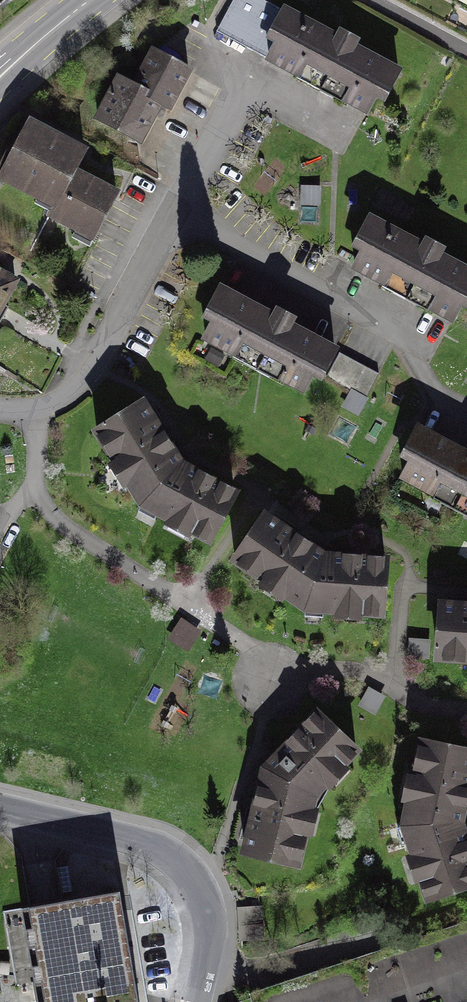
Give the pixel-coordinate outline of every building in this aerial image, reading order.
[(366,112),(377,92),(385,96),(398,72),(353,48),(356,42),(341,33),(338,40),(263,0),(233,0),(216,32),(366,112)] [(169,108),(189,71),(154,52),(135,87),(119,79),(98,119),(140,141),(160,103),(169,108)] [(16,158),(5,179),(39,197),(41,192),(57,200),(50,215),(78,229),(80,225),(96,233),(116,194),(74,172),(85,152),(29,123),(12,156),(16,158)] [(438,256),(442,249),(426,241),(423,248),(370,219),(357,243),(365,248),(355,267),(452,320),(463,300),(466,303),(466,271),(438,256)] [(9,307),(3,304),(16,280),(0,272),(0,323),(9,307)] [(322,374),(334,349),(289,325),(293,319),(277,311),(273,317),(220,289),(207,313),(216,317),(205,337),(235,353),(237,350),(285,375),(283,378),(303,389),(313,369),(322,374)] [(378,373),(339,352),(326,377),(365,397),(378,373)] [(180,464),(143,403),(97,432),(116,462),(120,460),(132,480),(128,482),(142,504),(170,519),(172,515),(193,526),(191,530),(209,540),(235,492),(180,464)] [(417,428),(405,452),(413,456),(402,476),(434,493),(436,490),(466,507),(466,455),(417,428)] [(385,560),(324,555),(312,547),(265,516),(235,560),(264,580),(267,576),(287,590),(284,594),(305,608),(337,610),(337,606),(361,608),(360,612),(381,614),(385,560)] [(442,603),(438,658),(466,660),(466,605),(442,603)] [(356,750),(317,713),(264,768),(245,851),(297,863),(305,832),(300,831),(306,808),(310,809),(314,795),(326,782),(322,778),(338,762),(342,765),(356,750)] [(421,742),(414,776),(419,777),(414,800),(409,799),(404,825),(414,855),(419,853),(426,876),(422,877),(428,897),(466,884),(466,843),(460,823),(466,789),(466,751),(421,742)] [(120,890),(21,907),(37,1001),(139,1001),(120,890)] [(250,993),(253,999),(244,1001),(466,1001),(466,921),(250,993)]
